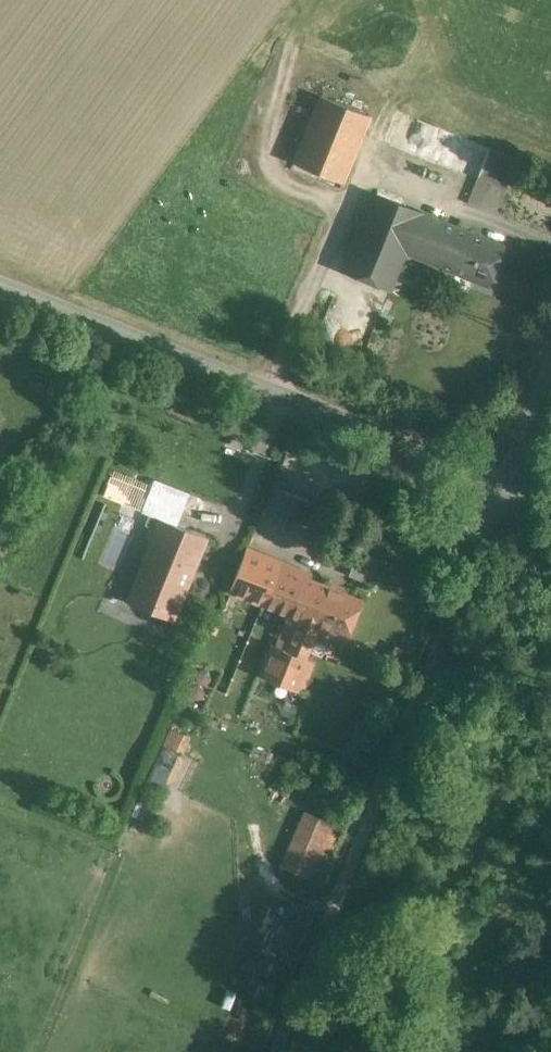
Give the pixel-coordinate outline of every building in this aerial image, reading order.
[(370,116),(365,131),(386,139),(397,111),(404,93),(383,84),(370,116)] [(322,97),(295,165),(344,184),(365,131),(370,116),(322,97)] [(492,149),(397,111),(386,139),(385,142),(480,180),(492,149)] [(519,160),(492,149),(480,180),(507,190),(519,160)] [(468,233),(376,196),(346,272),(387,289),(403,250),(453,270),(468,233)] [(502,247),(468,233),(453,270),(487,284),(502,247)] [(190,493),(154,479),(141,512),(149,515),(177,526),(190,493)] [(262,509),(289,517),(296,494),(270,485),(262,509)] [(177,526),(149,515),(145,525),(157,529),(136,580),(137,580),(129,601),(173,618),(181,597),(182,598),(206,538),(177,526)] [(371,580),(377,556),(356,551),(350,574),(371,580)] [(278,566),(246,554),(231,591),(263,603),(278,566)] [(328,585),(278,566),(263,603),(300,618),(313,623),(328,585)] [(360,598),(328,585),(313,623),(318,624),(346,635),(360,598)] [(286,653),(276,650),(266,677),(293,687),(318,624),(313,623),(300,618),(286,653)] [(169,726),(147,781),(162,787),(177,749),(184,752),(191,735),(169,726)] [(301,809),(279,867),(323,884),(345,826),(301,809)]
